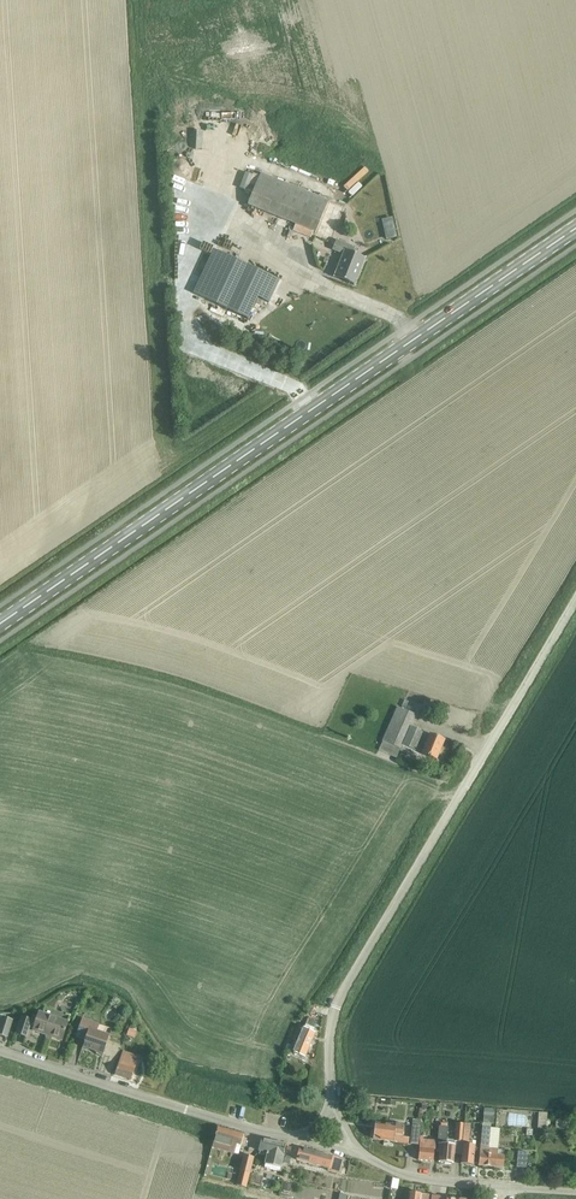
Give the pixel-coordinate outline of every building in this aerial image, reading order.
[(229,132),(232,114),(223,112),(220,130),(229,132)] [(248,205),(315,233),(328,202),(328,201),(261,174),(248,205)] [(343,208),(328,202),(315,233),(314,236),(329,242),(343,208)] [(396,215),(385,216),(388,235),(399,234),(396,215)] [(333,249),(339,252),(344,254),(334,277),(354,286),(365,259),(351,253),(353,249),(354,246),(337,239),(333,249)] [(269,303),(279,281),(214,250),(212,254),(193,294),(248,319),(258,298),(269,303)] [(405,700),(401,709),(397,708),(379,750),(396,758),(399,750),(413,756),(423,732),(410,727),(415,715),(404,711),(408,701),(405,700)] [(422,754),(436,760),(444,741),(429,735),(422,754)] [(33,1031),(62,1040),(67,1023),(39,1013),(37,1018),(32,1016),(31,1021),(22,1018),(17,1034),(26,1037),(29,1028),(34,1029),(33,1031)] [(7,1038),(12,1022),(2,1018),(0,1025),(0,1035),(7,1038)] [(83,1047),(103,1054),(109,1036),(97,1032),(99,1025),(82,1019),(76,1038),(85,1041),(83,1047)] [(304,1028),(312,1032),(315,1023),(307,1020),(304,1028)] [(130,1028),(127,1036),(134,1039),(137,1030),(130,1028)] [(293,1052),(305,1057),(315,1033),(312,1032),(304,1028),(303,1030),(301,1029),(297,1037),(300,1038),(293,1052)] [(115,1075),(131,1080),(138,1060),(136,1059),(137,1057),(127,1054),(126,1055),(122,1053),(115,1075)] [(483,1117),(495,1118),(495,1110),(484,1109),(483,1117)] [(547,1113),(538,1112),(537,1129),(546,1130),(547,1113)] [(555,1129),(564,1130),(565,1122),(556,1120),(555,1129)] [(374,1139),(408,1144),(409,1138),(402,1137),(404,1125),(395,1124),(395,1127),(375,1124),(374,1139)] [(460,1164),(473,1166),(475,1146),(468,1145),(470,1125),(464,1124),(463,1129),(462,1142),(460,1164)] [(410,1144),(418,1145),(420,1127),(412,1126),(410,1144)] [(439,1162),(453,1164),(454,1145),(446,1144),(448,1128),(439,1127),(437,1152),(440,1153),(439,1162)] [(482,1127),(479,1166),(503,1168),(504,1156),(497,1155),(498,1150),(489,1149),(491,1128),(482,1127)] [(217,1128),(212,1148),(231,1153),(233,1144),(244,1147),(246,1139),(243,1138),(243,1135),(217,1128)] [(463,1129),(456,1128),(455,1142),(462,1142),(463,1129)] [(423,1137),(420,1137),(418,1161),(433,1162),(434,1150),(435,1150),(436,1141),(423,1140),(423,1137)] [(265,1165),(280,1168),(286,1144),(261,1139),(258,1151),(268,1153),(265,1165)] [(297,1160),(328,1169),(332,1157),(300,1148),(297,1160)] [(516,1167),(526,1168),(527,1153),(518,1152),(516,1167)] [(240,1171),(249,1173),(253,1158),(244,1156),(240,1171)] [(338,1156),(335,1167),(341,1169),(345,1158),(338,1156)] [(401,1187),(402,1176),(394,1176),(393,1187),(401,1187)] [(283,1191),(290,1193),(292,1185),(284,1183),(283,1191)]
